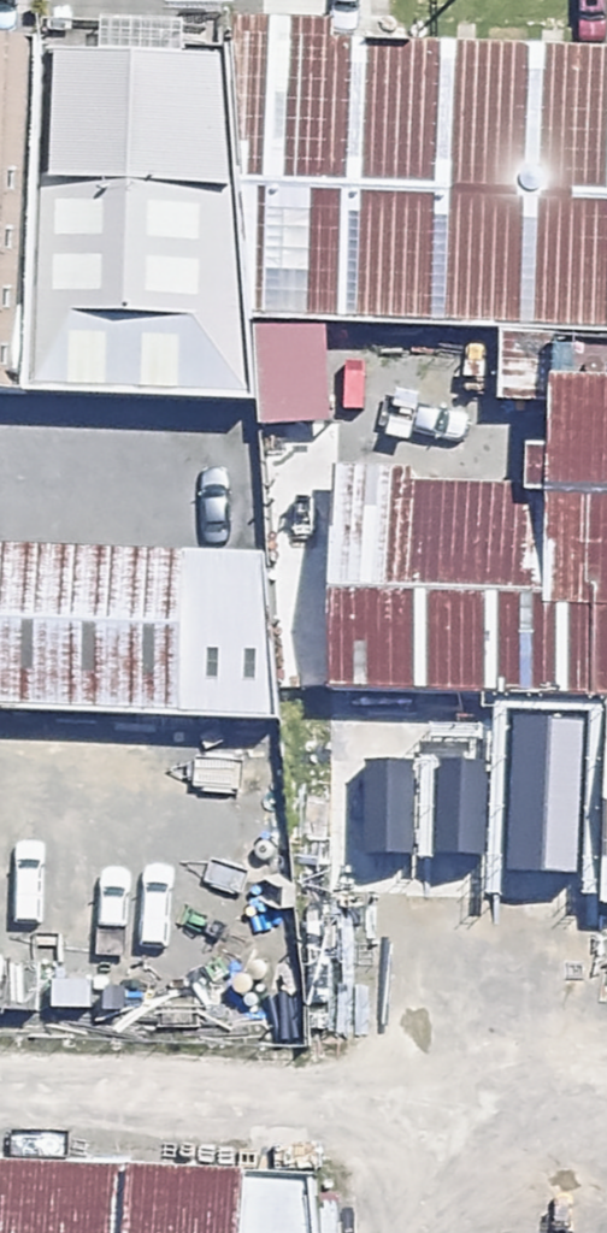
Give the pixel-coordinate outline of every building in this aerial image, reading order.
[(23,28),(14,389),(244,404),(239,317),(222,26),(23,28)] [(222,26),(239,317),(606,333),(606,45),(222,26)] [(0,28),(0,389),(14,389),(23,28),(0,28)] [(345,697),(606,704),(606,500),(351,494),(345,697)] [(0,538),(0,715),(264,723),(269,546),(0,538)] [(345,697),(340,887),(606,894),(606,704),(345,697)] [(0,1154),(0,1232),(280,1232),(282,1161),(0,1154)] [(559,1218),(558,1232),(606,1232),(606,1220),(559,1218)]
